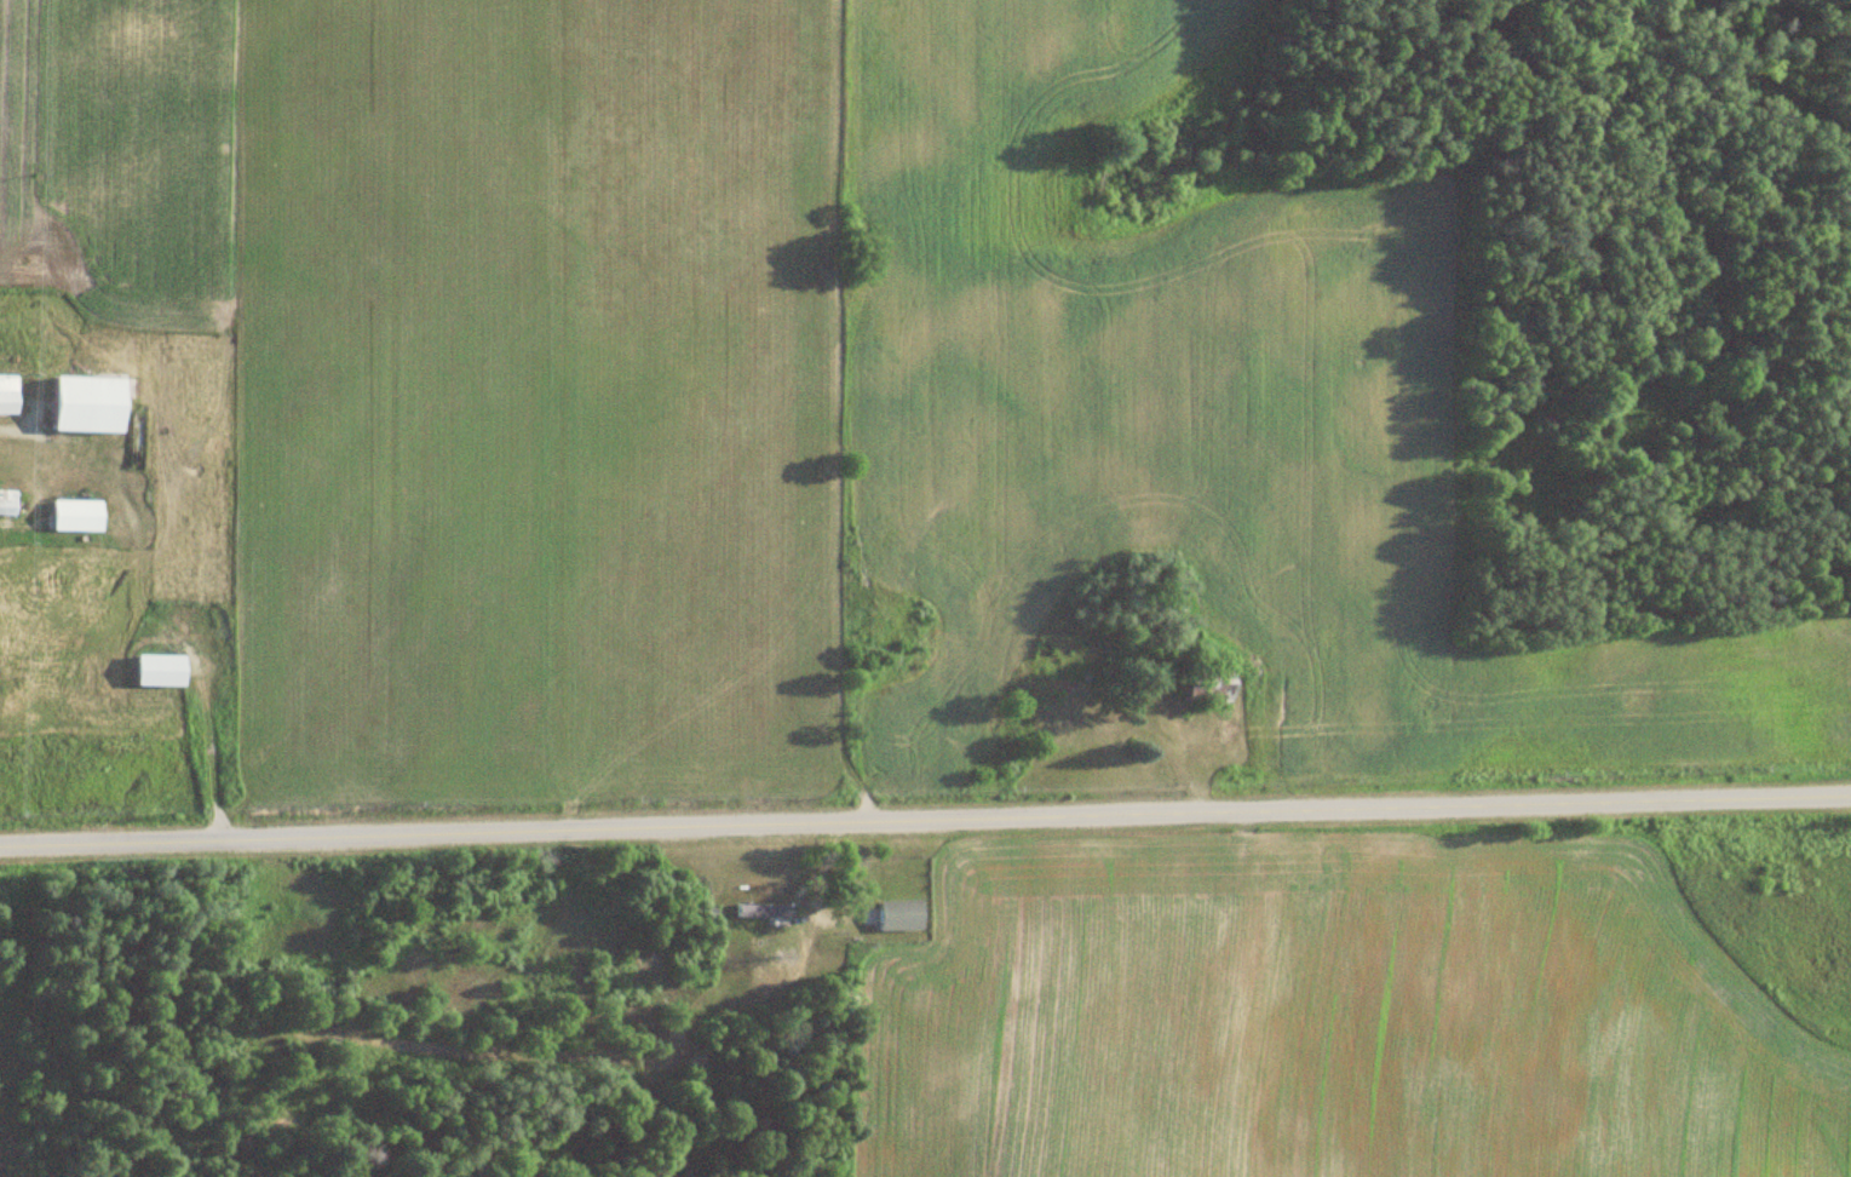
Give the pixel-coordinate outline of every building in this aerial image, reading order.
[(0,377),(0,417),(15,417),(15,377),(0,377)] [(54,377),(53,433),(124,434),(125,378),(54,377)] [(0,492),(0,517),(16,517),(16,492),(0,492)] [(102,502),(53,502),(53,534),(102,534),(102,502)] [(136,688),(185,688),(185,657),(136,657),(136,688)] [(1191,687),(1191,699),(1223,699),(1223,687),(1191,687)] [(877,900),(877,930),(921,930),(921,900),(877,900)] [(790,904),(734,904),(734,917),(790,917),(790,904)]
